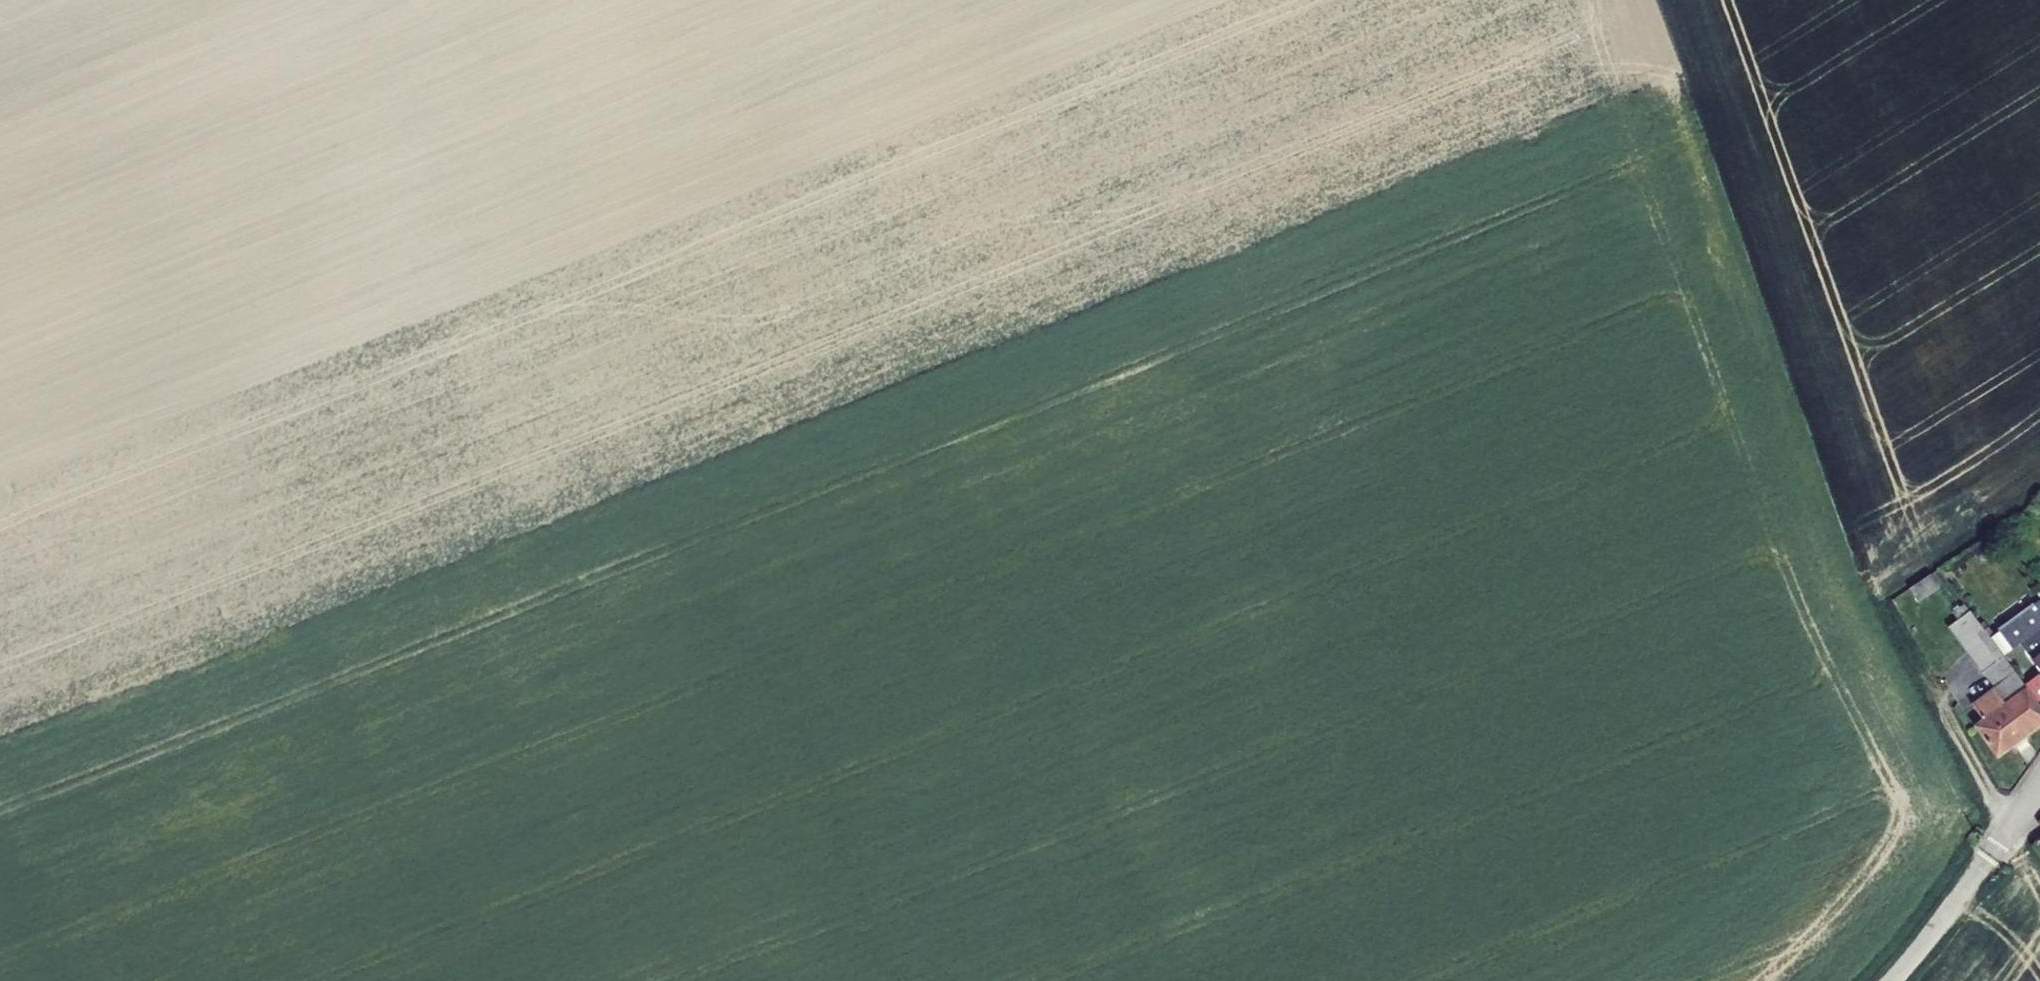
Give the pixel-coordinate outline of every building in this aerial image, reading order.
[(2008,632),(2010,634),(2021,649),(2030,643),(2039,657),(2039,609),(2008,632)] [(1957,628),(1991,674),(1993,672),(2004,687),(1981,705),(1993,721),(1985,727),(2008,758),(2039,734),(2039,693),(2034,685),(2013,656),(2002,641),(1980,612),(1957,628)] [(2021,649),(2010,634),(2002,641),(2013,656),(2021,649)]
